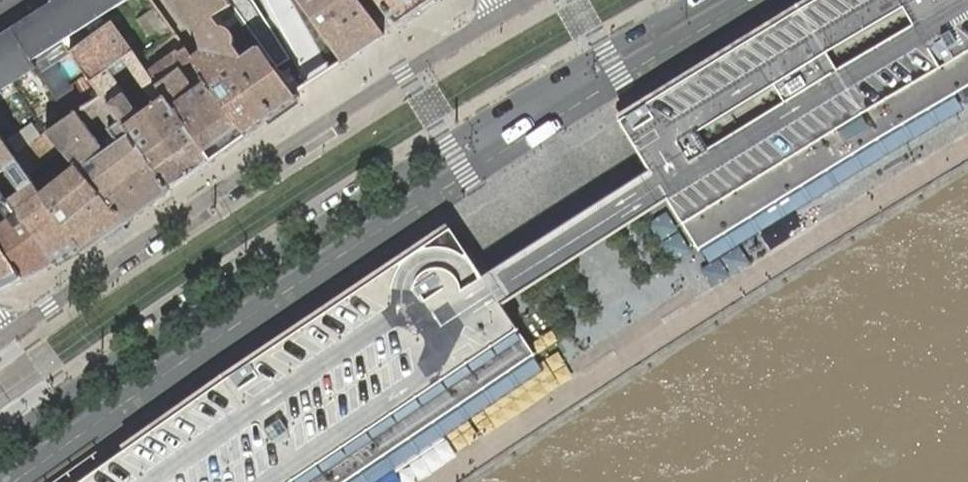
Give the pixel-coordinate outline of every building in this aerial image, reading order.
[(38,70),(32,61),(128,0),(59,0),(0,38),(0,94),(38,70)] [(176,1),(197,32),(201,30),(267,121),(299,93),(264,45),(251,27),(234,4),(231,0),(174,0),(176,1)] [(391,33),(367,0),(302,0),(348,61),(391,33)] [(395,26),(397,26),(435,0),(376,0),(395,26)] [(702,248),(967,91),(967,0),(823,0),(622,119),(655,173),(661,183),(667,192),(702,248)] [(102,96),(171,190),(211,160),(172,106),(165,95),(147,71),(112,22),(70,53),(102,96)] [(201,30),(197,32),(203,51),(194,57),(192,58),(193,60),(208,81),(248,135),(267,121),(201,30)] [(192,58),(194,57),(186,48),(178,53),(176,50),(147,71),(165,95),(172,106),(211,160),(248,135),(208,81),(193,60),(192,58)] [(171,190),(102,96),(46,133),(59,147),(69,160),(78,169),(126,224),(171,190)] [(49,109),(36,115),(43,130),(56,124),(49,109)] [(59,147),(46,133),(13,155),(43,197),(57,185),(39,164),(59,147)] [(13,155),(0,137),(0,188),(55,264),(80,251),(82,254),(83,253),(43,197),(13,155)] [(69,160),(59,147),(39,164),(57,185),(43,197),(83,253),(101,240),(126,224),(78,169),(65,179),(57,170),(69,160)] [(655,173),(487,283),(493,293),(500,302),(667,192),(661,183),(655,173)] [(0,188),(0,249),(23,281),(55,264),(0,188)] [(536,357),(500,302),(493,293),(487,283),(451,231),(225,383),(84,481),(349,481),(536,357)] [(23,281),(0,249),(0,293),(23,281)] [(634,289),(617,261),(588,279),(605,307),(634,289)]
